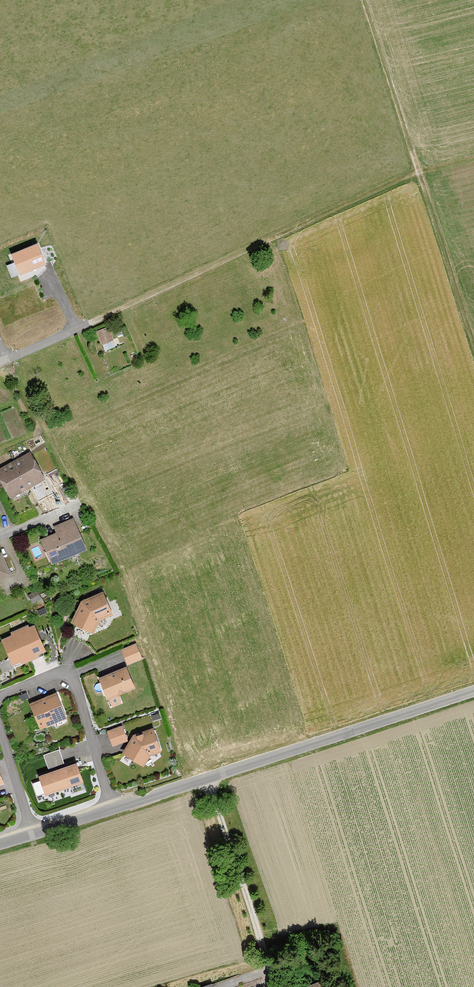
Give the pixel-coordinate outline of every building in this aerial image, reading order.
[(16,261),(7,264),(12,275),(45,261),(37,243),(13,253),(16,261)] [(109,328),(98,332),(104,346),(114,341),(109,328)] [(31,454),(14,463),(30,490),(46,480),(31,454)] [(14,463),(0,472),(0,478),(13,500),(30,490),(14,463)] [(79,527),(75,520),(57,529),(59,534),(43,542),(48,553),(54,550),(60,562),(85,550),(75,529),(79,527)] [(0,556),(0,580),(11,575),(2,555),(0,556)] [(113,613),(103,592),(81,602),(70,622),(93,633),(99,620),(113,613)] [(46,653),(35,628),(30,631),(28,627),(12,634),(14,637),(3,642),(14,667),(24,662),(25,666),(39,660),(38,657),(46,653)] [(135,644),(122,649),(127,663),(140,658),(135,644)] [(126,667),(99,677),(107,698),(134,688),(126,667)] [(57,693),(30,704),(39,727),(66,716),(57,693)] [(111,746),(128,740),(122,724),(106,730),(111,746)] [(160,749),(154,729),(134,735),(123,756),(142,766),(149,752),(160,749)] [(44,752),(48,765),(65,760),(61,747),(44,752)] [(77,763),(38,775),(44,795),(83,782),(77,763)]
